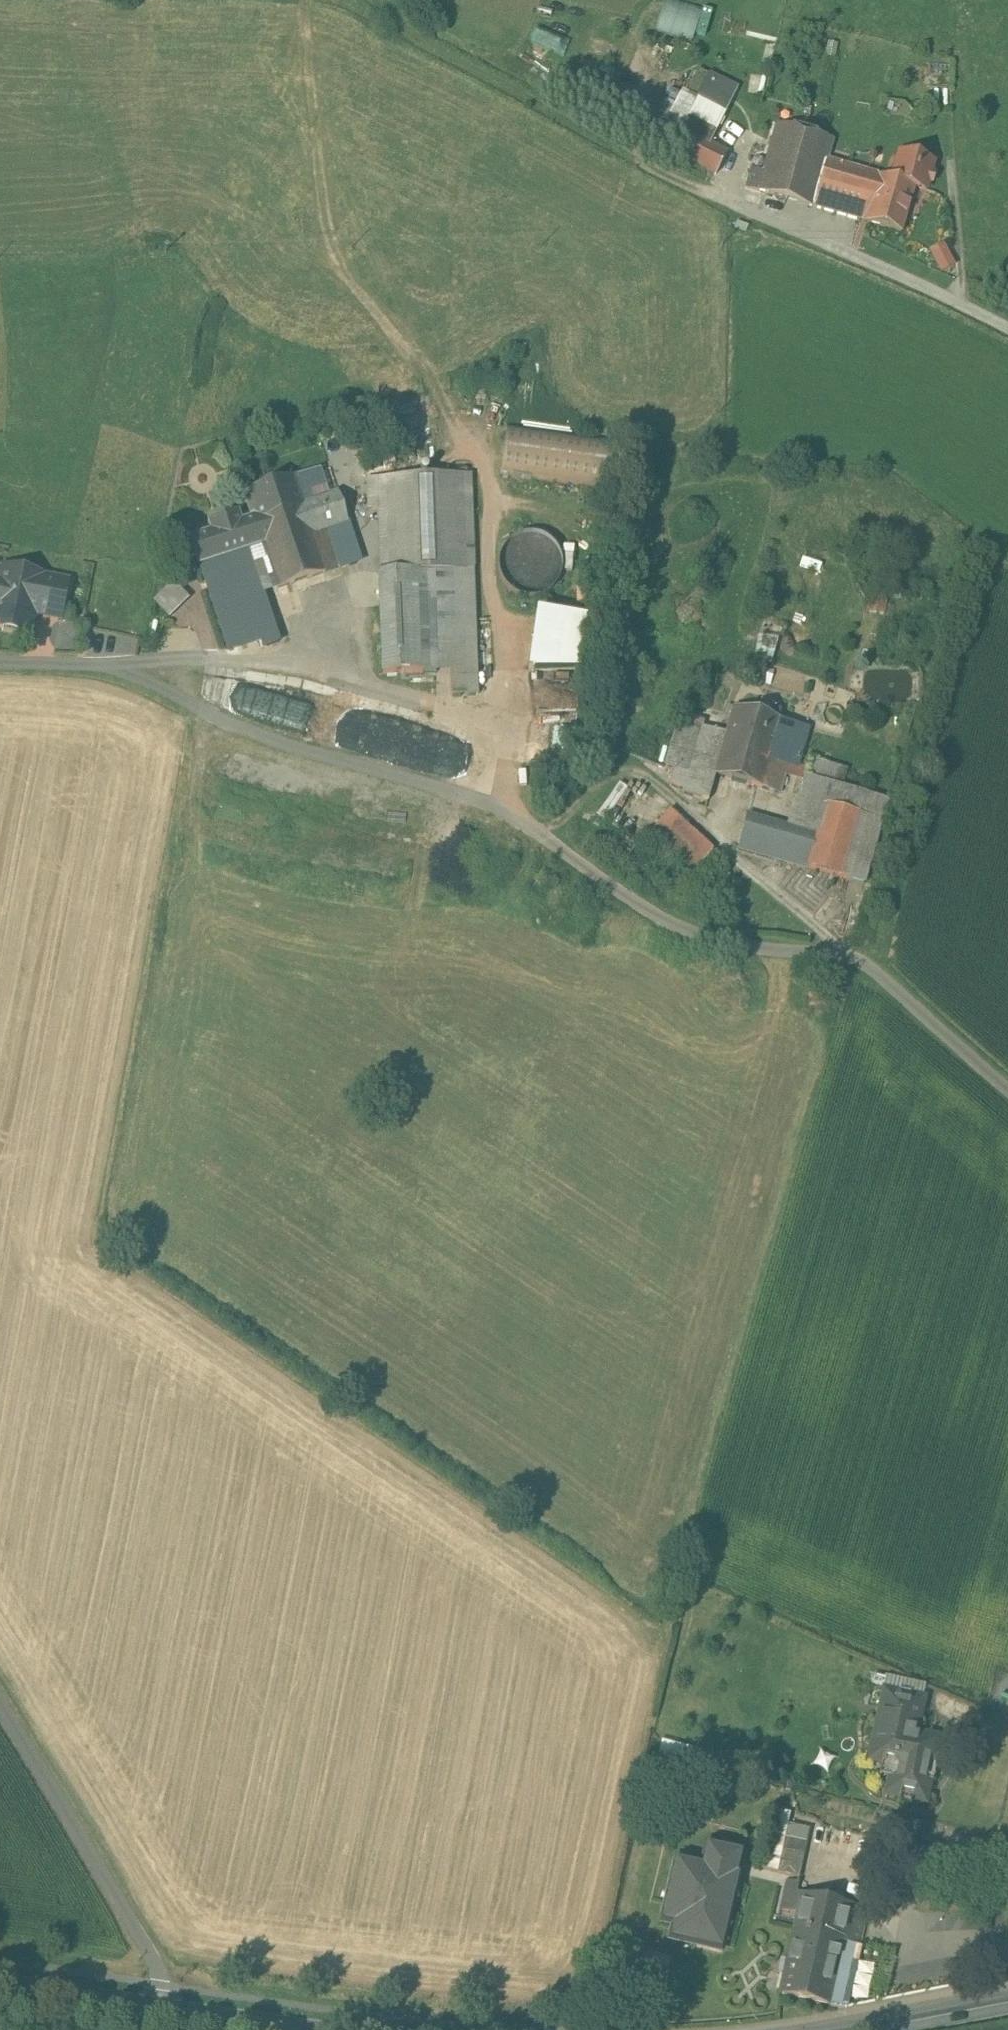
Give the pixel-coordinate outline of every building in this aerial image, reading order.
[(657,27),(693,40),(702,18),(709,20),(713,10),(686,0),(668,0),(657,27)] [(555,61),(562,45),(544,37),(537,53),(555,61)] [(957,65),(928,64),(927,88),(957,88),(957,65)] [(740,89),(705,79),(695,114),(718,120),(731,123),(740,89)] [(718,120),(695,114),(688,110),(679,129),(691,135),(707,144),(708,143),(718,120)] [(777,123),(763,170),(764,171),(758,191),(786,199),(806,132),(777,123)] [(832,139),(806,132),(786,199),(814,207),(826,161),(829,151),(832,139)] [(707,144),(691,135),(680,156),(714,174),(726,154),(707,144)] [(920,151),(911,148),(909,150),(907,155),(899,152),(891,179),(914,186),(926,190),(934,162),(920,158),(921,154),(920,151)] [(851,157),(829,151),(826,161),(848,167),(851,157)] [(848,167),(826,161),(814,207),(866,221),(879,176),(848,167)] [(763,170),(752,167),(746,187),(758,191),(764,171),(763,170)] [(891,179),(879,176),(866,221),(901,231),(914,186),(891,179)] [(946,239),(931,246),(942,270),(958,263),(946,239)] [(507,424),(500,475),(607,490),(614,440),(507,424)] [(317,469),(293,477),(298,494),(322,485),(317,469)] [(469,476),(368,480),(369,495),(379,495),(382,571),(472,567),(469,476)] [(293,477),(244,493),(252,517),(261,543),(276,591),(325,575),(313,540),(305,513),(304,510),(298,494),(293,477)] [(340,498),(304,510),(305,513),(313,540),(350,528),(340,498)] [(231,515),(210,522),(213,531),(239,522),(236,513),(231,514),(231,515)] [(213,531),(191,539),(199,564),(200,564),(212,560),(248,547),(261,543),(252,517),(239,522),(213,531)] [(562,566),(560,553),(557,547),(553,543),(549,539),(545,536),(542,535),(539,534),(534,533),(521,534),(510,539),(502,549),(499,562),(500,574),(506,586),(516,594),(529,597),(541,595),(552,589),(559,579),(562,566)] [(248,547),(212,560),(241,645),(276,634),(248,547)] [(241,645),(212,560),(200,564),(228,650),(241,645)] [(382,571),(379,572),(383,674),(450,671),(450,696),(478,695),(473,567),(472,567),(382,571)] [(63,607),(68,582),(3,568),(0,581),(0,623),(32,629),(36,615),(38,615),(38,613),(36,613),(38,602),(63,607)] [(173,580),(155,600),(172,616),(191,596),(173,580)] [(577,671),(584,613),(537,607),(529,665),(577,671)] [(701,717),(672,710),(662,761),(672,763),(667,788),(702,798),(708,771),(715,740),(735,745),(737,736),(699,726),(701,717)] [(735,745),(780,755),(788,722),(742,712),(737,736),(735,745)] [(814,728),(788,722),(780,755),(795,759),(794,765),(805,768),(814,728)] [(735,745),(715,740),(708,771),(727,776),(773,786),(780,755),(735,745)] [(795,759),(780,755),(773,786),(788,790),(794,765),(795,759)] [(727,776),(708,771),(702,798),(721,802),(727,776)] [(887,796),(804,775),(799,797),(817,802),(814,817),(831,821),(823,863),(805,859),(803,873),(869,889),(887,796)] [(812,826),(760,815),(753,849),(805,859),(823,863),(831,821),(814,817),(812,826)] [(700,837),(679,818),(656,844),(687,872),(696,862),(686,852),(700,837)] [(723,859),(700,837),(686,852),(696,862),(687,872),(700,886),(723,859)] [(934,1739),(915,1734),(918,1722),(897,1717),(901,1696),(885,1692),(872,1754),(895,1759),(888,1793),(925,1801),(935,1756),(931,1755),(934,1739)] [(901,1696),(897,1717),(918,1722),(922,1700),(901,1696)] [(775,1810),(762,1869),(776,1872),(786,1824),(787,1824),(789,1813),(775,1810)] [(786,1824),(776,1872),(800,1877),(809,1828),(787,1824),(786,1824)] [(722,1872),(676,1862),(666,1904),(683,1908),(676,1940),(720,1950),(739,1869),(723,1866),(722,1872)] [(850,1906),(796,1893),(798,1883),(786,1881),(780,1910),(796,1914),(786,1961),(781,1960),(778,1973),(783,1974),(779,1994),(829,2005),(842,1943),(850,1906)] [(850,1906),(842,1943),(860,1946),(868,1909),(850,1906)] [(860,1946),(842,1943),(829,2005),(846,2008),(860,1946)]
